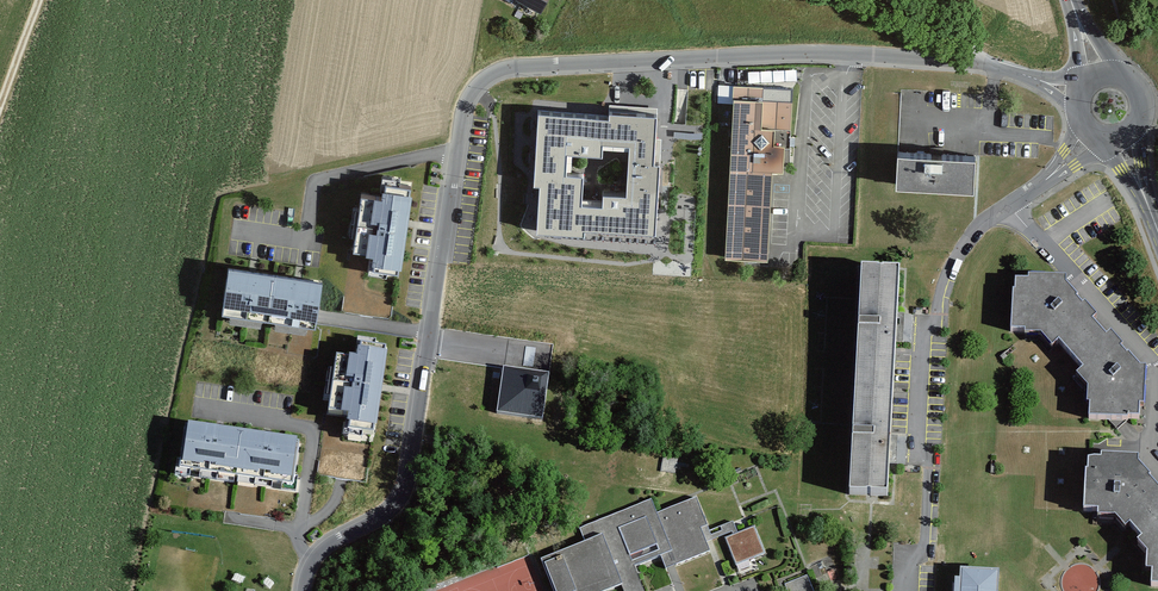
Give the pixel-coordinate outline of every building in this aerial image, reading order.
[(540,12),(546,0),(519,0),(540,12)] [(757,68),(757,79),(792,81),(793,69),(757,68)] [(734,103),(725,255),(767,257),(772,170),(783,171),(783,146),(789,146),(791,89),(718,86),(718,102),(734,103)] [(660,161),(654,160),(657,113),(609,110),(608,115),(538,111),(534,181),(540,181),(537,229),(585,232),(585,227),(655,231),(660,161)] [(974,155),(897,152),(896,183),(972,187),(974,155)] [(384,196),(360,194),(354,250),(375,252),(373,267),(400,270),(409,184),(385,181),(384,196)] [(322,280),(229,266),(222,312),(315,326),(317,315),(322,280)] [(861,272),(856,382),(892,383),(894,340),(903,341),(904,314),(896,313),(898,274),(861,272)] [(1013,330),(1038,330),(1053,346),(1058,341),(1071,356),(1099,331),(1091,322),(1095,319),(1060,281),(1014,280),(1013,330)] [(1078,374),(1090,387),(1090,418),(1140,419),(1141,371),(1109,337),(1107,339),(1099,331),(1071,356),(1083,369),(1078,374)] [(359,361),(336,358),(329,411),(351,414),(349,431),(374,435),(386,350),(361,346),(359,361)] [(550,375),(503,367),(496,412),(543,420),(550,375)] [(892,383),(856,382),(851,494),(886,496),(887,464),(896,465),(898,435),(890,435),(892,383)] [(297,442),(186,426),(180,469),(209,474),(236,478),(264,482),(291,486),(297,442)] [(1157,510),(1157,488),(1134,462),(1086,462),(1087,513),(1120,513),(1135,530),(1157,510)] [(666,568),(708,551),(704,542),(699,529),(707,526),(696,498),(656,514),(650,500),(579,529),(585,543),(541,561),(553,590),(605,590),(623,584),(638,578),(633,567),(661,556),(666,568)] [(1152,549),(1151,586),(1157,586),(1157,510),(1135,530),(1152,549)] [(709,531),(707,526),(699,529),(704,542),(732,531),(734,535),(737,533),(733,522),(709,531)] [(725,538),(736,565),(765,553),(754,527),(737,533),(734,535),(725,538)] [(996,573),(960,573),(960,590),(996,590),(996,573)] [(788,590),(813,590),(807,575),(785,584),(788,590)] [(638,578),(623,584),(626,590),(643,590),(638,578)]
